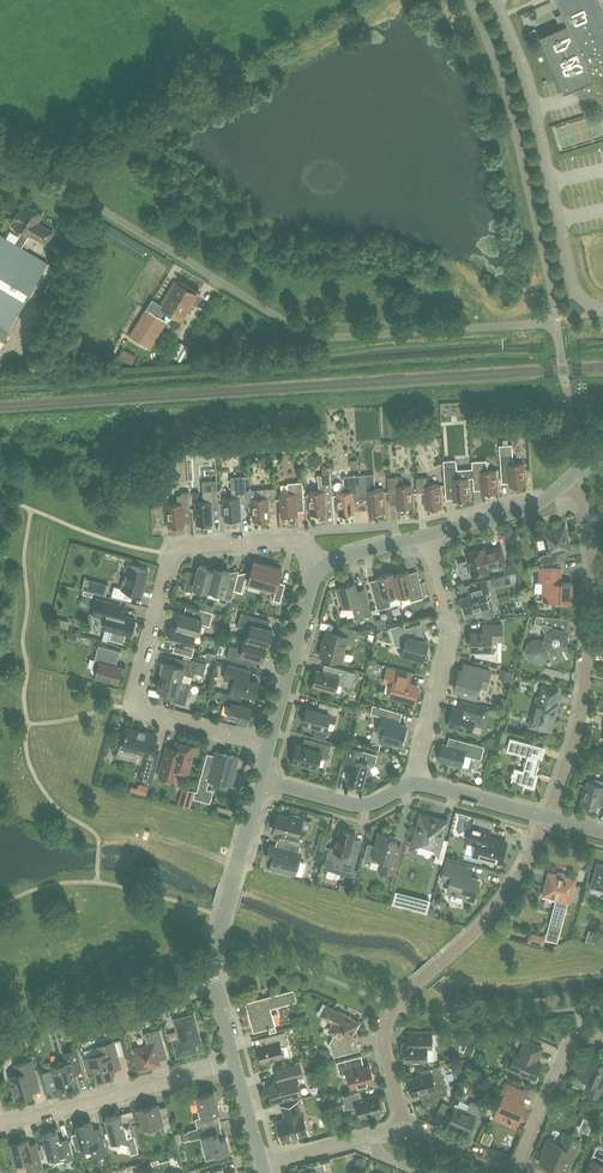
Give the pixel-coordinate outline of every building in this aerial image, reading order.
[(567,23),(539,36),(564,92),(576,87),(602,103),(602,7),(600,0),(557,0),(567,23)] [(15,242),(22,247),(29,234),(30,235),(30,234),(46,243),(53,231),(37,222),(42,214),(26,204),(23,209),(21,208),(13,219),(19,223),(17,227),(22,230),(15,242)] [(7,330),(8,329),(48,262),(22,247),(15,242),(0,234),(0,326),(7,330)] [(153,299),(147,309),(160,317),(161,317),(160,317),(165,309),(182,320),(197,295),(175,281),(161,304),(153,299)] [(144,344),(160,317),(147,309),(131,336),(144,344)] [(117,357),(127,361),(131,352),(122,348),(117,357)] [(513,463),(513,454),(512,444),(499,445),(501,470),(508,470),(509,486),(526,485),(524,462),(513,463)] [(169,462),(169,454),(166,454),(158,454),(159,463),(169,462)] [(457,477),(457,469),(456,456),(443,457),(445,485),(452,485),(453,501),(455,500),(455,503),(461,502),(461,500),(470,499),(468,477),(457,477)] [(353,469),(358,469),(358,465),(358,459),(352,459),(350,460),(350,464),(350,469),(353,469)] [(487,460),(472,461),(473,478),(480,477),(481,493),(498,492),(496,469),(488,470),(487,460)] [(332,496),(330,473),(321,474),(318,474),(319,490),(308,491),(310,514),(311,514),(311,516),(317,516),(317,513),(326,513),(325,496),(332,496)] [(359,474),(360,497),(367,496),(369,512),(385,511),(384,488),(375,489),(374,473),(359,474)] [(353,497),(360,497),(359,474),(343,476),(344,491),(336,491),(338,514),(355,513),(353,497)] [(232,496),(223,497),(225,520),(235,519),(235,522),(240,521),(240,519),(241,519),(240,503),(247,502),(247,498),(246,489),(246,487),(245,476),(230,477),(231,486),(232,496)] [(402,476),(388,477),(389,492),(396,492),(397,508),(413,507),(412,484),(403,484),(402,476)] [(429,476),(416,477),(417,492),(424,492),(425,508),(442,507),(440,484),(429,485),(429,476)] [(203,501),(195,501),(196,524),(213,523),(212,507),(219,507),(218,490),(217,480),(202,481),(203,491),(203,501)] [(304,498),(302,481),(297,482),(287,482),(288,492),(280,493),(281,516),(298,515),(297,499),(304,498)] [(167,503),(157,504),(158,524),(168,523),(168,526),(185,525),(184,522),(184,509),(191,509),(189,491),(189,485),(174,486),(175,503),(167,503)] [(251,497),(253,520),(270,519),(269,503),(275,503),(274,487),(260,488),(260,497),(251,497)] [(548,553),(539,556),(542,564),(560,559),(558,551),(571,548),(565,526),(543,532),(548,553)] [(484,547),(466,552),(472,575),(490,570),(489,567),(506,563),(501,546),(485,551),(484,547)] [(262,586),(268,565),(254,561),(248,582),(262,586)] [(503,565),(505,574),(518,570),(517,570),(515,562),(510,563),(503,565)] [(122,588),(114,586),(112,595),(122,598),(125,590),(142,594),(149,569),(147,569),(146,568),(141,566),(139,567),(128,564),(122,588)] [(215,569),(214,569),(199,565),(198,571),(196,572),(189,571),(184,589),(193,592),(194,587),(209,591),(210,589),(209,589),(215,569)] [(268,565),(262,586),(276,590),(273,599),(280,601),(285,585),(278,584),(282,568),(268,565)] [(231,600),(234,589),(236,581),(230,580),(228,577),(230,571),(215,567),(214,569),(215,569),(209,589),(210,589),(224,593),(223,598),(231,600)] [(539,567),(539,582),(543,582),(542,601),(572,602),(572,582),(561,582),(561,568),(539,567)] [(393,574),(399,596),(409,593),(410,600),(424,597),(420,581),(412,583),(408,570),(393,574)] [(393,574),(393,571),(377,575),(381,589),(373,591),(378,609),(401,603),(399,596),(393,574)] [(236,581),(234,589),(242,592),(246,575),(238,573),(236,581)] [(506,582),(504,574),(492,577),(494,585),(506,582)] [(85,579),(82,589),(106,595),(109,585),(85,579)] [(354,581),(338,586),(344,606),(352,604),(355,616),(371,612),(365,588),(357,590),(354,581)] [(484,611),(483,607),(489,605),(488,601),(491,596),(487,581),(468,586),(470,594),(460,597),(464,612),(470,610),(471,615),(475,617),(482,616),(484,611)] [(92,595),(83,592),(81,600),(90,602),(92,595)] [(97,598),(93,614),(107,617),(104,628),(105,628),(102,639),(109,641),(109,639),(124,643),(126,634),(131,635),(133,627),(135,627),(136,622),(135,621),(135,618),(120,614),(122,605),(97,598)] [(211,611),(204,609),(199,608),(196,617),(180,613),(177,627),(196,632),(195,632),(198,633),(201,623),(210,626),(213,612),(211,611)] [(266,644),(269,645),(273,629),(258,625),(260,617),(241,612),(238,625),(245,627),(244,630),(249,631),(247,638),(247,639),(266,644)] [(562,617),(544,616),(536,615),(534,623),(541,624),(546,632),(544,640),(535,638),(527,643),(525,652),(530,660),(539,662),(547,658),(549,649),(558,651),(566,646),(568,637),(563,628),(560,628),(562,617)] [(378,628),(386,625),(385,622),(380,619),(376,620),(378,628)] [(400,629),(403,640),(399,654),(424,661),(424,659),(428,660),(429,655),(427,647),(429,641),(423,639),(419,624),(400,629)] [(470,632),(471,649),(476,649),(476,655),(492,659),(492,640),(497,640),(498,640),(502,640),(502,624),(483,624),(483,632),(470,632)] [(328,630),(321,655),(341,660),(346,641),(354,643),(356,635),(365,637),(367,632),(339,625),(337,632),(328,630)] [(177,627),(174,626),(171,626),(169,633),(172,634),(170,641),(176,642),(178,645),(179,645),(177,652),(192,656),(194,647),(192,646),(195,632),(196,632),(177,627)] [(69,641),(78,643),(80,636),(72,633),(69,641)] [(247,639),(247,638),(245,638),(243,645),(238,644),(237,647),(230,645),(227,658),(245,663),(247,655),(262,659),(266,644),(247,639)] [(120,650),(98,645),(92,668),(96,673),(95,676),(118,682),(122,667),(116,665),(115,660),(116,656),(118,657),(120,650)] [(165,661),(161,675),(181,680),(183,673),(193,676),(194,672),(204,674),(207,664),(192,660),(192,661),(182,658),(180,665),(165,661)] [(228,663),(224,679),(233,681),(231,689),(255,695),(259,681),(249,679),(250,676),(244,674),(245,668),(228,663)] [(317,670),(313,685),(335,691),(337,683),(352,687),(356,672),(335,666),(333,674),(317,670)] [(460,670),(454,689),(462,691),(461,693),(476,697),(479,685),(486,687),(490,670),(474,666),(472,673),(460,670)] [(411,674),(387,667),(383,681),(392,684),(390,694),(414,701),(418,684),(409,682),(411,674)] [(512,676),(513,672),(505,669),(501,668),(498,677),(503,678),(511,681),(512,676)] [(181,680),(161,675),(157,689),(173,693),(171,700),(185,704),(191,683),(181,680)] [(537,697),(529,725),(551,731),(558,703),(555,702),(559,689),(543,684),(539,697),(537,697)] [(242,697),(223,691),(220,700),(231,703),(228,715),(248,721),(248,720),(251,719),(252,714),(251,712),(252,707),(240,704),(242,697)] [(335,723),(336,720),(339,707),(324,703),(322,711),(307,707),(306,708),(308,709),(304,721),(303,721),(303,722),(326,728),(328,721),(335,723)] [(364,708),(365,705),(359,703),(357,711),(362,712),(363,712),(364,708)] [(453,708),(448,726),(471,732),(474,720),(484,722),(488,708),(471,703),(468,712),(453,708)] [(406,735),(404,735),(406,725),(397,723),(398,720),(389,717),(391,709),(373,705),(371,713),(381,716),(377,730),(383,732),(381,741),(391,744),(392,741),(401,744),(402,742),(404,742),(406,735)] [(344,716),(352,718),(354,710),(347,708),(346,711),(344,716)] [(127,728),(122,746),(130,748),(130,749),(132,750),(132,749),(137,750),(134,761),(140,763),(144,764),(141,776),(153,780),(158,761),(150,759),(151,756),(154,747),(157,735),(146,732),(147,730),(145,729),(145,730),(145,731),(140,730),(141,728),(140,728),(139,731),(127,728)] [(510,737),(507,750),(527,756),(523,770),(515,767),(514,770),(512,770),(511,774),(512,775),(511,780),(533,786),(537,773),(536,773),(540,759),(541,759),(544,746),(510,737)] [(442,743),(438,759),(469,768),(472,757),(481,759),(484,746),(460,739),(457,747),(442,743)] [(167,746),(159,776),(169,779),(171,773),(175,774),(176,769),(188,772),(195,745),(194,745),(193,742),(189,741),(186,743),(176,740),(174,748),(167,746)] [(314,748),(297,744),(293,760),(317,766),(320,755),(328,757),(331,744),(317,740),(314,748)] [(377,754),(363,751),(349,747),(345,763),(352,765),(347,781),(362,785),(364,779),(372,774),(367,766),(368,763),(374,765),(377,754)] [(197,791),(206,794),(209,780),(231,785),(238,757),(216,751),(211,770),(203,768),(197,791)] [(581,804),(596,808),(598,804),(602,805),(602,780),(595,778),(590,781),(587,781),(581,804)] [(140,784),(138,793),(147,795),(149,786),(140,784)] [(303,818),(302,817),(297,815),(292,815),(290,814),(290,817),(278,814),(274,830),(279,832),(277,839),(283,841),(301,845),(305,830),(300,829),(303,818)] [(415,838),(413,847),(437,853),(435,860),(442,862),(448,840),(441,838),(446,821),(437,818),(436,821),(421,816),(417,829),(416,830),(414,837),(415,838)] [(472,825),(468,841),(477,844),(474,855),(501,862),(506,841),(488,836),(490,829),(472,825)] [(355,833),(339,829),(334,848),(329,847),(326,858),(339,862),(337,868),(353,873),(359,851),(351,849),(355,833)] [(363,858),(380,863),(379,869),(394,873),(392,883),(396,884),(399,873),(395,872),(402,846),(394,844),(396,836),(379,831),(375,845),(367,843),(363,858)] [(301,845),(283,841),(277,839),(276,846),(270,844),(266,857),(272,859),(270,867),(295,874),(301,852),(299,852),(301,845)] [(324,851),(326,844),(317,842),(316,849),(320,850),(324,851)] [(473,900),(477,888),(477,887),(476,887),(478,878),(464,875),(467,867),(446,861),(441,879),(450,881),(449,883),(451,883),(449,892),(464,896),(463,898),(473,900)] [(597,863),(591,886),(602,889),(602,865),(597,863)] [(569,902),(573,888),(576,879),(568,876),(566,874),(564,872),(560,871),(557,871),(555,873),(549,871),(542,895),(557,899),(547,938),(557,941),(568,902),(569,902)] [(354,880),(353,879),(351,886),(343,884),(341,891),(350,894),(354,880)] [(419,896),(415,909),(427,912),(431,899),(419,896)] [(436,918),(437,917),(437,916),(437,915),(435,911),(434,909),(433,908),(431,908),(429,914),(429,916),(430,916),(436,918)] [(544,936),(530,932),(528,939),(542,943),(544,936)] [(294,989),(245,1002),(253,1032),(276,1026),(271,1008),(297,1001),(294,989)] [(177,994),(169,996),(171,1006),(180,1003),(177,994)] [(339,1013),(329,1007),(325,1004),(318,1015),(331,1023),(326,1031),(333,1035),(328,1044),(333,1046),(332,1048),(334,1056),(338,1055),(351,1052),(348,1041),(358,1022),(352,1019),(351,1014),(346,1015),(340,1012),(339,1013)] [(175,1019),(178,1030),(180,1040),(174,1042),(177,1056),(197,1051),(195,1043),(201,1042),(194,1014),(175,1019)] [(147,1044),(134,1048),(140,1068),(142,1068),(142,1070),(150,1068),(149,1066),(160,1063),(157,1049),(165,1047),(160,1029),(144,1033),(147,1044)] [(271,1042),(257,1046),(261,1062),(284,1056),(281,1045),(287,1044),(284,1031),(269,1035),(271,1042)] [(525,1033),(520,1031),(506,1031),(506,1038),(520,1038),(523,1039),(525,1033)] [(408,1032),(408,1043),(404,1043),(404,1042),(404,1043),(401,1043),(401,1050),(404,1050),(404,1060),(427,1060),(427,1046),(432,1046),(431,1032),(408,1032)] [(111,1069),(121,1066),(118,1056),(124,1054),(120,1039),(98,1045),(100,1053),(84,1057),(88,1071),(95,1069),(98,1080),(99,1079),(112,1075),(112,1076),(113,1075),(111,1069)] [(504,1066),(508,1068),(534,1079),(541,1062),(537,1060),(542,1047),(526,1040),(520,1053),(511,1049),(504,1066)] [(470,1055),(473,1047),(465,1044),(462,1052),(470,1055)] [(52,1071),(43,1073),(48,1090),(57,1088),(57,1090),(70,1087),(69,1084),(77,1082),(73,1068),(81,1066),(76,1049),(65,1052),(67,1061),(51,1066),(52,1071)] [(327,1049),(320,1051),(322,1059),(329,1057),(327,1049)] [(40,1088),(34,1065),(37,1064),(34,1053),(27,1055),(28,1061),(17,1064),(15,1066),(17,1074),(10,1076),(12,1084),(10,1087),(14,1089),(16,1099),(33,1094),(32,1090),(40,1088)] [(591,1054),(585,1067),(583,1066),(578,1076),(589,1081),(585,1091),(600,1097),(602,1090),(602,1059),(591,1054)] [(361,1055),(336,1062),(339,1070),(346,1068),(351,1087),(374,1081),(370,1066),(365,1067),(361,1055)] [(311,1060),(303,1062),(305,1070),(313,1068),(311,1060)] [(462,1071),(460,1062),(451,1064),(453,1073),(458,1072),(462,1071)] [(278,1082),(268,1085),(272,1101),(302,1093),(297,1077),(303,1076),(300,1064),(275,1071),(278,1082)] [(448,1093),(443,1076),(434,1079),(432,1072),(407,1079),(412,1095),(432,1090),(434,1097),(448,1093)] [(526,1091),(517,1087),(505,1082),(501,1091),(504,1092),(493,1118),(501,1121),(503,1117),(510,1120),(508,1124),(516,1127),(526,1104),(522,1102),(526,1091)] [(219,1122),(220,1122),(221,1122),(218,1113),(220,1112),(214,1090),(196,1095),(202,1116),(195,1118),(197,1128),(219,1122)] [(360,1090),(342,1095),(346,1109),(357,1106),(360,1117),(382,1111),(378,1094),(362,1098),(360,1090)] [(329,1109),(334,1108),(332,1100),(327,1101),(325,1102),(326,1109),(327,1110),(329,1109)] [(454,1107),(448,1123),(468,1132),(474,1120),(481,1123),(487,1107),(471,1100),(466,1112),(454,1107)] [(286,1119),(277,1121),(282,1139),(307,1132),(303,1114),(300,1115),(297,1102),(282,1106),(286,1119)] [(156,1125),(156,1124),(163,1123),(165,1132),(172,1130),(169,1115),(161,1117),(158,1104),(139,1109),(144,1128),(145,1128),(145,1129),(146,1130),(146,1131),(147,1132),(148,1132),(149,1132),(150,1133),(151,1133),(152,1132),(153,1132),(154,1132),(155,1131),(155,1130),(156,1129),(156,1128),(157,1127),(156,1126),(156,1125)] [(139,1152),(136,1143),(131,1122),(124,1123),(121,1121),(123,1119),(122,1116),(117,1115),(106,1117),(109,1132),(111,1137),(112,1141),(114,1141),(115,1144),(120,1143),(129,1145),(131,1154),(139,1152)] [(75,1145),(82,1144),(83,1148),(91,1146),(94,1157),(107,1153),(100,1127),(93,1129),(91,1121),(77,1125),(78,1132),(72,1134),(75,1145)] [(197,1128),(188,1130),(191,1139),(204,1136),(208,1150),(218,1147),(220,1154),(230,1151),(226,1137),(219,1139),(218,1133),(222,1132),(220,1122),(219,1122),(197,1128)] [(53,1132),(42,1134),(48,1155),(59,1161),(73,1157),(69,1141),(63,1142),(60,1140),(58,1135),(53,1132)] [(544,1150),(539,1162),(560,1171),(561,1169),(568,1172),(574,1157),(581,1141),(569,1136),(564,1134),(560,1145),(551,1141),(547,1139),(542,1150),(544,1150)] [(27,1138),(11,1143),(17,1163),(25,1161),(28,1171),(43,1167),(39,1152),(31,1154),(27,1138)] [(602,1163),(593,1160),(588,1172),(602,1172),(602,1163)]
